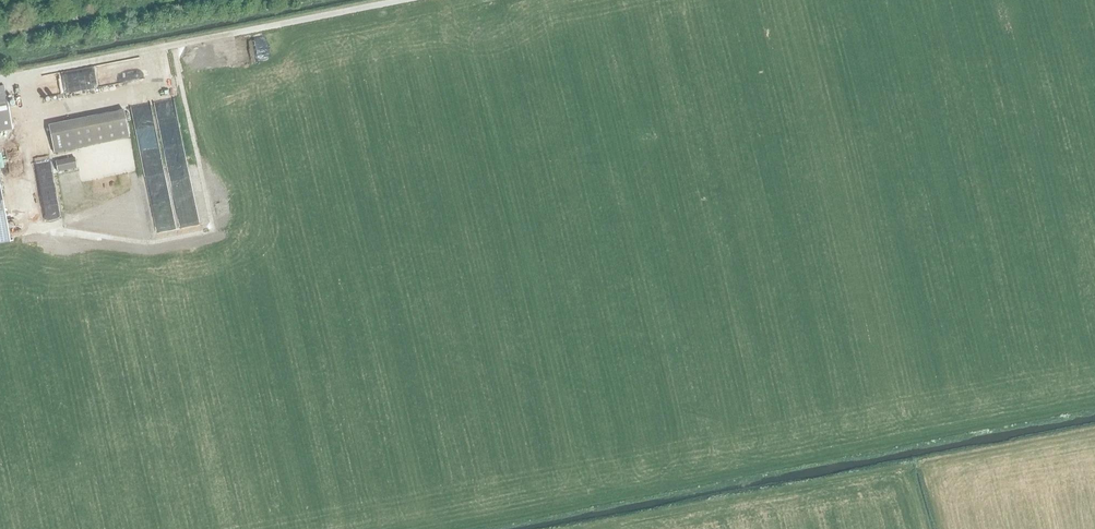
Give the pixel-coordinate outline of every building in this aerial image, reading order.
[(11,129),(3,87),(0,87),(0,131),(11,129)] [(128,138),(123,112),(48,127),(53,153),(128,138)] [(33,152),(44,209),(60,206),(49,149),(33,152)] [(74,157),(54,161),(56,172),(76,168),(74,157)] [(9,240),(0,195),(0,242),(9,240)]
